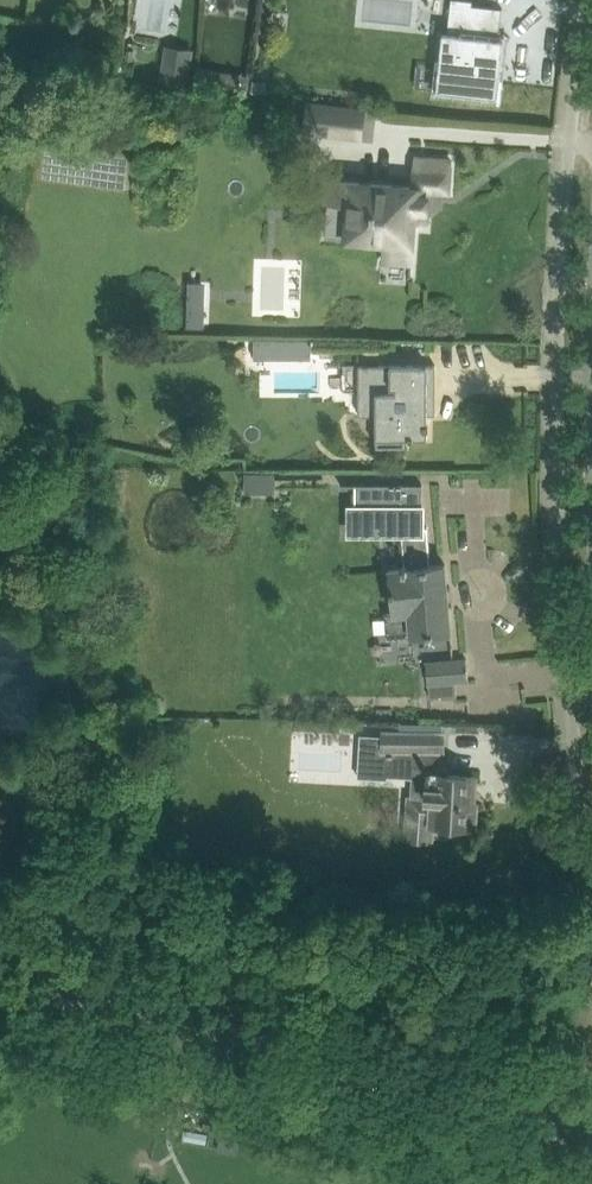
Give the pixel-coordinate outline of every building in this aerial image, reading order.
[(449,32),(444,32),(442,44),(440,68),(455,69),(453,92),(457,92),(498,97),(502,61),(504,43),(505,38),(503,38),(500,38),(503,8),(473,4),(474,0),(452,0),(449,32)] [(164,56),(161,82),(190,86),(193,60),(164,56)] [(311,102),(307,131),(360,137),(364,109),(311,102)] [(324,180),(323,201),(328,201),(350,202),(347,239),(386,242),(385,259),(412,261),(415,219),(426,220),(428,190),(448,191),(450,160),(416,157),(414,187),(324,180)] [(189,286),(188,327),(205,327),(206,316),(204,316),(205,286),(190,286),(189,286)] [(256,339),(256,359),(273,359),(274,339),(256,339)] [(377,446),(406,446),(406,437),(410,437),(410,438),(415,438),(415,437),(429,437),(429,428),(430,428),(430,422),(429,422),(429,414),(436,414),(436,412),(429,412),(429,399),(436,398),(436,367),(436,365),(380,365),(380,391),(370,391),(370,393),(371,393),(371,414),(377,414),(377,446)] [(270,489),(271,473),(243,472),(243,488),(270,489)] [(423,484),(342,484),(342,485),(356,485),(356,509),(369,509),(369,532),(375,532),(375,533),(381,533),(393,533),(393,532),(402,533),(403,533),(406,565),(404,565),(404,567),(391,568),(395,612),(388,613),(390,637),(452,631),(446,564),(428,565),(427,555),(431,555),(428,527),(423,527),(423,484)] [(468,658),(427,662),(430,696),(456,694),(455,681),(470,679),(468,658)] [(361,734),(359,776),(388,778),(389,765),(414,767),(412,798),(410,798),(408,838),(432,840),(433,823),(475,826),(477,801),(474,801),(476,775),(448,774),(449,769),(439,768),(440,750),(444,750),(444,733),(384,732),(384,734),(361,734)] [(546,990),(548,983),(536,981),(534,988),(546,990)]
